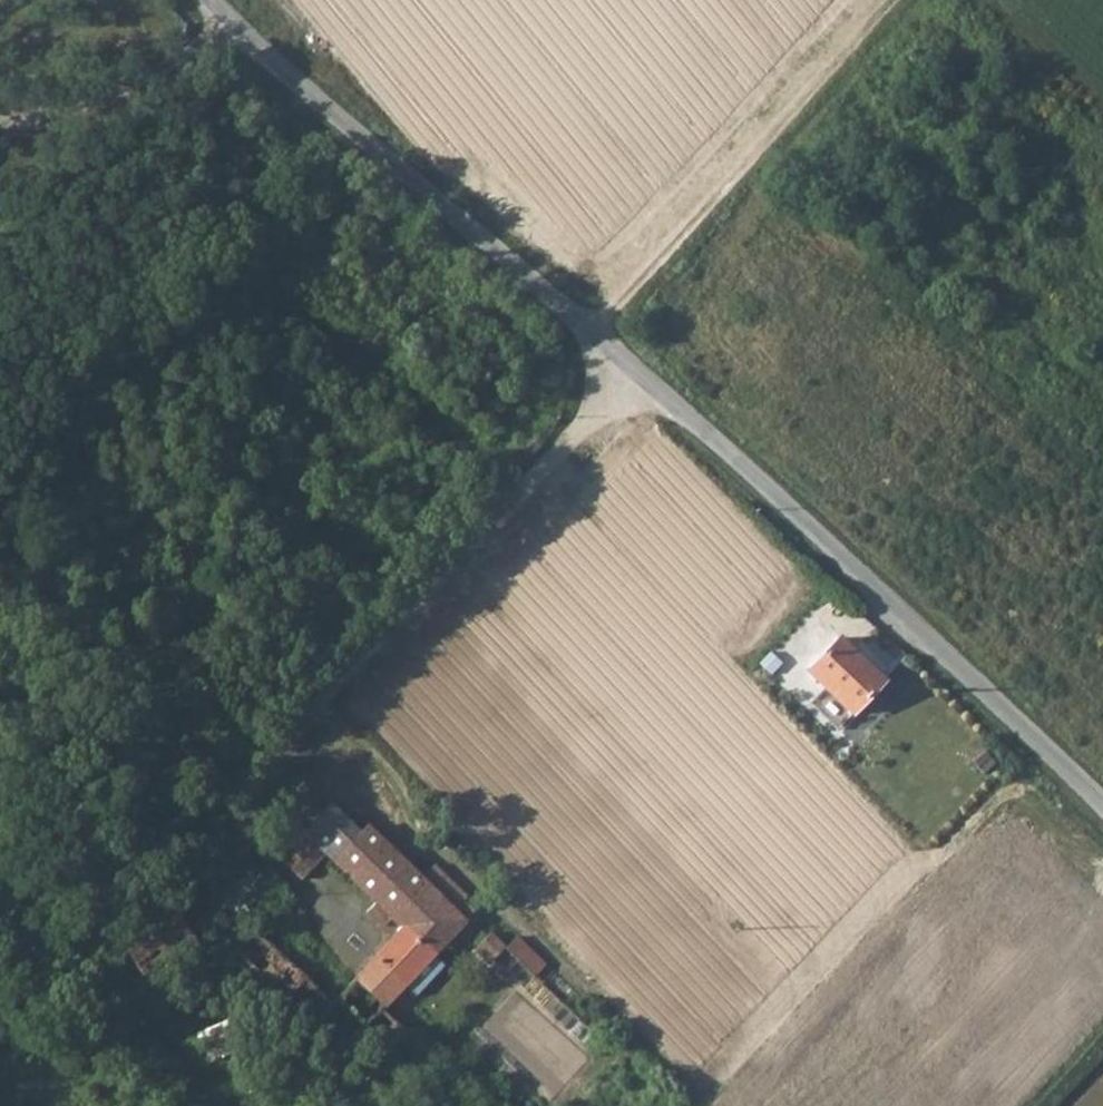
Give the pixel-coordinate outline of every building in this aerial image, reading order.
[(809,671),(854,714),(886,681),(842,638),(809,671)] [(330,806),(360,835),(367,828),(378,816),(348,787),(330,806)] [(302,834),(325,856),(333,863),(360,835),(330,806),(304,832),(302,834)] [(293,821),(269,847),(280,858),(302,834),(304,832),(293,821)] [(424,880),(367,828),(360,835),(333,863),(344,873),(355,884),(375,902),(366,911),(382,927),(391,918),(425,882),(424,880)] [(325,856),(302,834),(280,858),(279,859),(301,881),(325,856)] [(289,893),(260,864),(257,864),(249,868),(248,877),(257,886),(234,910),(216,930),(310,1028),(306,1032),(332,1060),(356,1035),(379,1058),(404,1033),(381,1010),(385,1006),(355,976),(331,1001),(256,929),(262,922),(272,911),(289,893)] [(375,956),(405,986),(415,976),(434,956),(444,946),(477,912),(466,901),(469,898),(437,866),(424,880),(425,882),(391,918),(401,928),(375,956)] [(337,881),(347,892),(355,884),(344,873),(337,881)] [(269,930),(281,920),(272,911),(262,922),(269,930)] [(494,960),(508,947),(493,932),(480,946),(494,960)] [(355,976),(385,1006),(388,1003),(405,986),(375,956),(355,976)] [(434,956),(415,976),(425,986),(445,966),(434,956)] [(415,995),(425,986),(415,976),(405,986),(415,995)]
